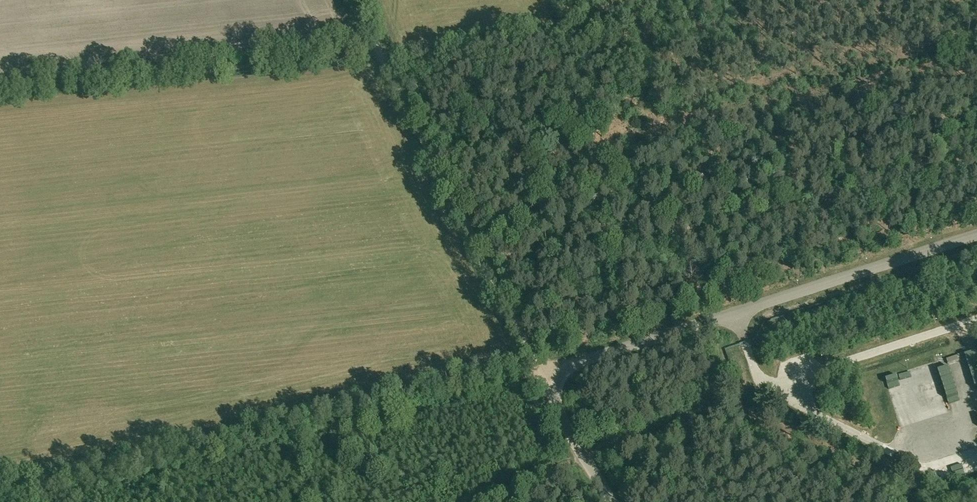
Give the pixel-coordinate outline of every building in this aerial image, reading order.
[(945,402),(940,387),(934,389),(940,404),(945,402)]
